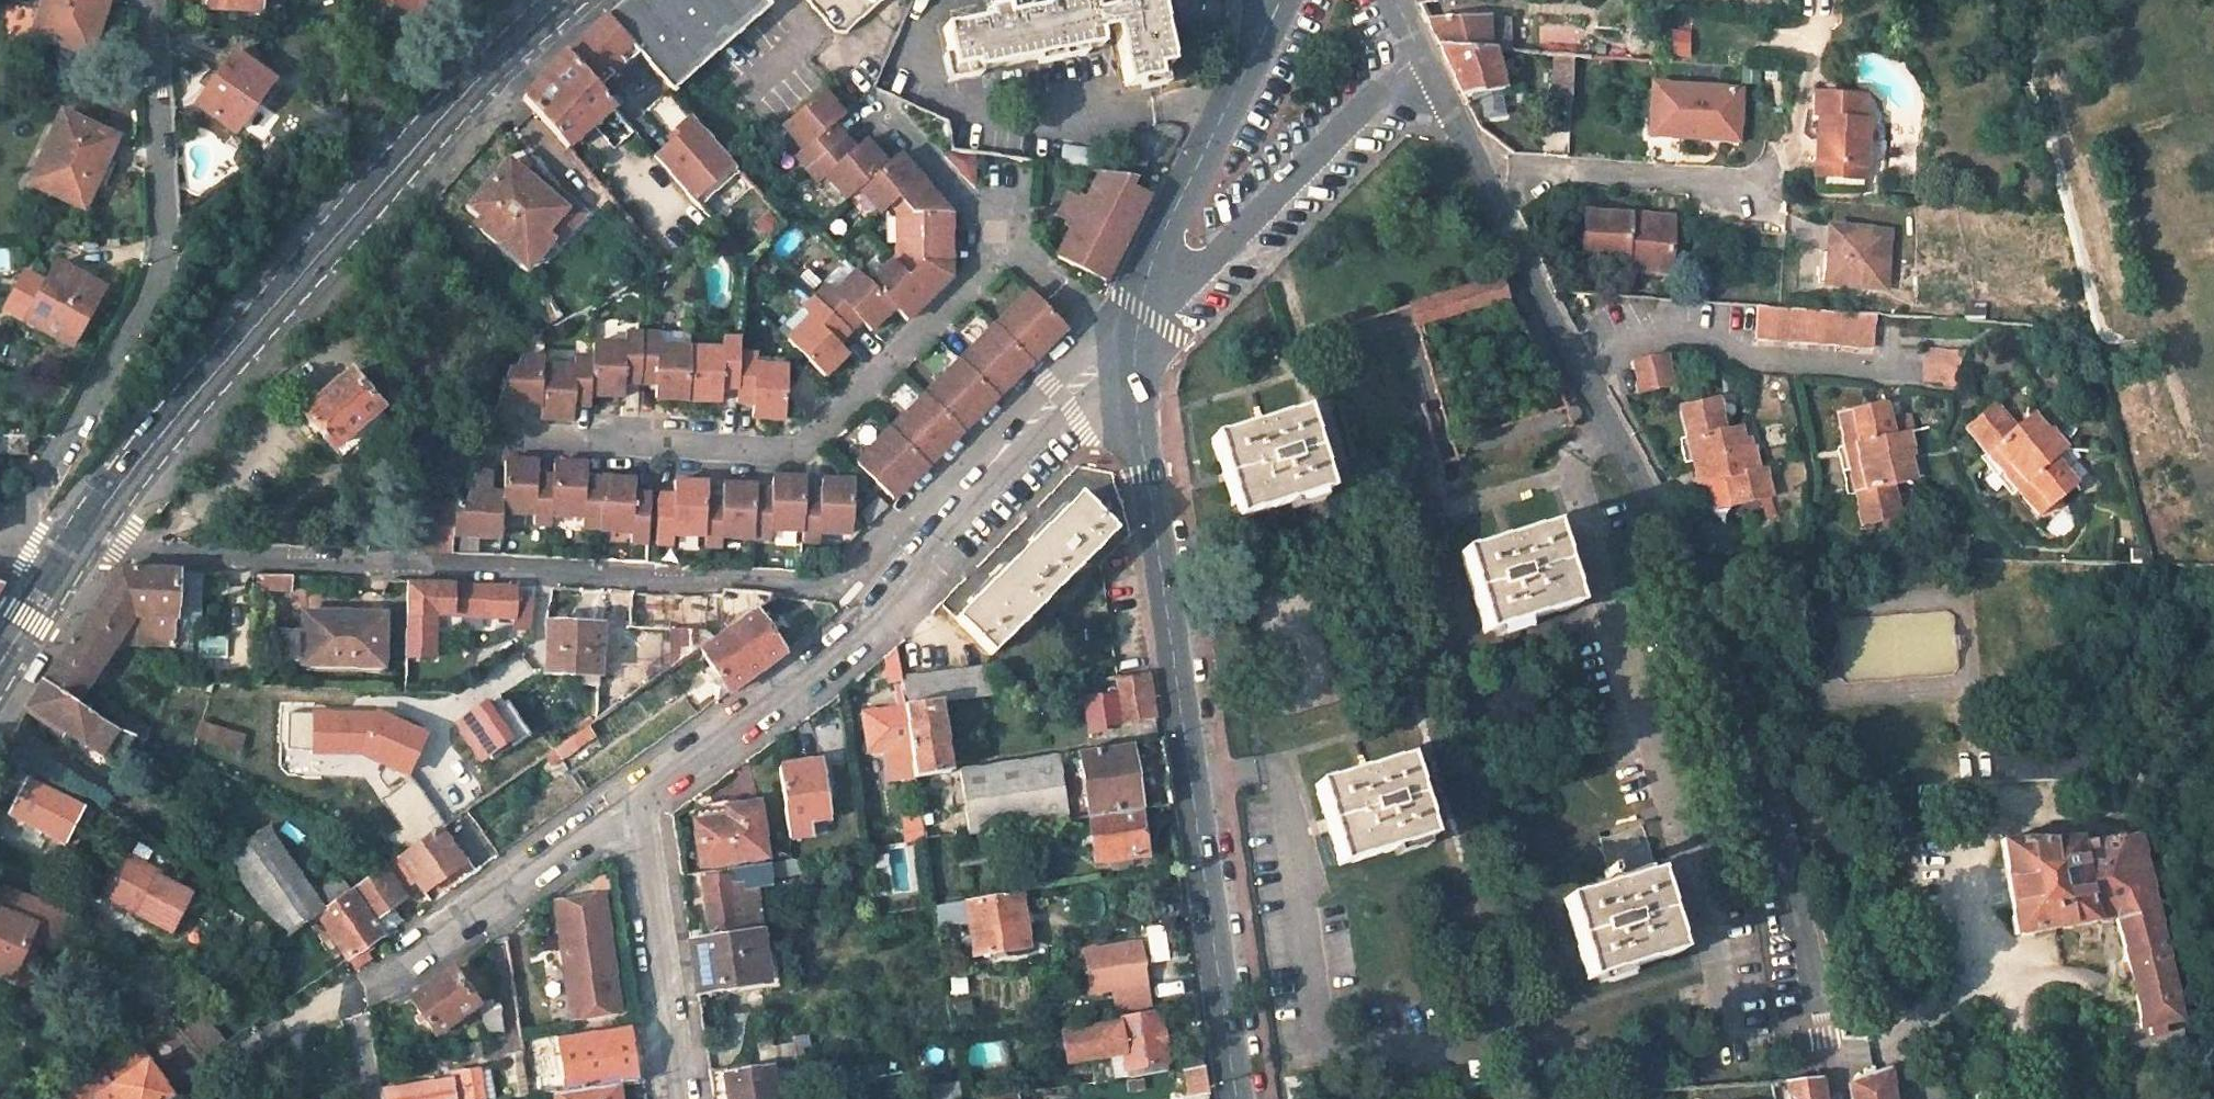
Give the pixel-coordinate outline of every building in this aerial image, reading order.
[(107,0),(46,0),(34,35),(90,53),(107,0)] [(195,1),(258,8),(259,0),(195,0),(195,1)] [(408,14),(412,8),(417,11),(424,0),(386,0),(408,14)] [(769,8),(763,0),(623,0),(607,14),(640,53),(672,93),(769,8)] [(834,33),(845,34),(886,0),(806,0),(834,33)] [(981,7),(983,17),(939,25),(948,74),(1095,47),(1092,32),(1110,28),(1120,86),(1153,80),(1151,68),(1169,65),(1158,0),(1104,0),(1105,8),(1089,11),(1087,0),(1078,0),(1003,15),(1000,3),(981,7)] [(408,14),(414,17),(417,11),(412,8),(408,14)] [(597,89),(640,53),(607,14),(567,54),(597,89)] [(1507,51),(1509,22),(1487,21),(1487,16),(1427,20),(1439,47),(1491,50),(1507,51)] [(1439,47),(1462,95),(1479,93),(1482,108),(1500,106),(1497,90),(1502,90),(1491,50),(1439,47)] [(236,53),(197,106),(236,133),(275,81),(236,53)] [(597,89),(567,54),(547,74),(522,98),(569,153),(614,110),(597,89)] [(1558,54),(1556,89),(1575,90),(1576,55),(1558,54)] [(1699,129),(1738,131),(1741,90),(1646,84),(1643,137),(1698,140),(1699,129)] [(1575,90),(1556,89),(1556,105),(1574,106),(1575,90)] [(845,117),(824,92),(784,127),(806,152),(797,159),(807,171),(845,138),(835,126),(845,117)] [(1817,120),(1814,178),(1842,180),(1843,168),(1863,168),(1866,120),(1860,120),(1861,94),(1811,92),(1810,118),(1817,120)] [(64,109),(28,181),(84,207),(118,134),(64,109)] [(733,168),(692,117),(674,132),(680,138),(676,141),(675,140),(654,158),(691,203),(707,189),(706,188),(715,181),(716,182),(720,179),(719,178),(728,171),(728,172),(733,168)] [(1699,129),(1698,140),(1738,142),(1738,131),(1699,129)] [(855,150),(845,138),(807,171),(819,184),(826,177),(847,202),(859,191),(888,165),(866,141),(855,150)] [(899,257),(871,284),(896,308),(908,321),(952,277),(952,262),(943,261),(943,247),(952,247),(951,214),(900,155),(888,165),(859,191),(881,216),(894,204),(899,209),(899,257)] [(582,213),(541,180),(536,188),(523,177),(519,174),(505,163),(468,209),(482,221),(483,221),(496,232),(491,239),(516,259),(539,230),(550,238),(558,244),(582,213)] [(1842,180),(1862,181),(1863,168),(1843,168),(1842,180)] [(541,180),(529,170),(523,177),(536,188),(541,180)] [(1054,260),(1086,276),(1103,284),(1127,237),(1147,198),(1130,189),(1134,181),(1098,175),(1085,201),(1069,231),(1054,260)] [(1061,228),(1069,231),(1085,201),(1077,197),(1075,201),(1066,196),(1055,219),(1063,223),(1061,228)] [(1626,216),(1583,214),(1580,254),(1623,258),(1623,268),(1666,271),(1669,229),(1625,226),(1626,216)] [(1626,216),(1625,226),(1669,229),(1669,219),(1626,216)] [(482,221),(477,228),(491,239),(496,232),(483,221),(482,221)] [(1826,225),(1825,251),(1823,284),(1882,287),(1885,228),(1826,225)] [(539,230),(516,259),(528,267),(550,238),(539,230)] [(952,262),(952,247),(943,247),(943,261),(952,262)] [(0,250),(0,267),(11,267),(10,249),(0,250)] [(1816,250),(1814,284),(1823,284),(1825,251),(1816,250)] [(55,259),(22,319),(69,344),(88,310),(80,305),(94,280),(55,259)] [(835,289),(853,270),(844,262),(826,280),(835,289)] [(896,308),(871,284),(859,271),(836,294),(829,286),(817,299),(851,333),(862,322),(872,332),(896,308)] [(1506,296),(1501,277),(1412,303),(1417,321),(1506,296)] [(88,310),(102,284),(94,280),(80,305),(88,310)] [(1031,293),(996,325),(1028,358),(1039,347),(1044,353),(1068,330),(1031,293)] [(851,333),(817,299),(805,311),(812,318),(790,341),(827,377),(850,354),(840,344),(851,333)] [(1872,313),(1777,306),(1754,304),(1753,337),(1869,345),(1872,313)] [(1028,358),(996,325),(961,358),(992,392),(1004,381),(1008,386),(1032,363),(1028,358)] [(641,385),(644,337),(627,336),(626,346),(594,344),(594,360),(592,397),(625,399),(625,384),(641,385)] [(661,338),(644,337),(641,385),(657,386),(656,400),(689,402),(692,350),(660,348),(661,338)] [(723,351),(692,350),(689,402),(722,404),(723,390),(739,390),(741,355),(741,342),(724,341),(723,351)] [(1039,347),(1028,358),(1032,363),(1044,353),(1039,347)] [(1927,351),(1924,384),(1958,386),(1961,354),(1927,351)] [(758,356),(741,355),(739,390),(738,405),(754,406),(753,419),(786,421),(790,369),(758,367),(758,356)] [(1667,355),(1634,365),(1643,398),(1675,388),(1667,355)] [(542,409),(545,368),(546,359),(521,358),(517,372),(509,370),(492,422),(514,424),(515,408),(542,409)] [(973,419),(997,397),(992,392),(961,358),(925,392),(956,425),(968,414),(973,419)] [(592,397),(594,360),(577,359),(576,369),(545,368),(542,409),(542,420),(575,422),(575,409),(591,409),(592,397)] [(346,375),(300,416),(339,461),(355,447),(360,452),(375,439),(370,434),(386,420),(346,375)] [(997,397),(1008,386),(1004,381),(992,392),(997,397)] [(890,426),(921,458),(932,447),(937,453),(961,430),(956,425),(925,392),(890,426)] [(1725,428),(1717,398),(1681,407),(1704,488),(1710,486),(1716,512),(1774,497),(1766,469),(1759,469),(1753,447),(1745,449),(1739,425),(1725,428)] [(1885,403),(1837,414),(1865,525),(1903,515),(1896,483),(1910,479),(1905,456),(1913,453),(1910,436),(1894,440),(1885,403)] [(1993,403),(1964,427),(2037,514),(2073,485),(2060,469),(2077,453),(2057,442),(2045,429),(2037,435),(2022,416),(2010,425),(1993,403)] [(1304,406),(1211,433),(1235,515),(1327,487),(1304,406)] [(961,430),(973,419),(968,414),(956,425),(961,430)] [(890,426),(854,462),(887,494),(898,483),(903,488),(926,464),(921,458),(890,426)] [(0,428),(0,433),(0,449),(26,450),(27,430),(0,428)] [(921,458),(926,464),(937,453),(932,447),(921,458)] [(501,461),(499,494),(499,515),(531,517),(530,527),(547,528),(548,517),(549,478),(534,477),(535,463),(501,461)] [(550,463),(549,478),(548,517),(580,519),(579,530),(595,531),(599,481),(583,480),(584,465),(550,463)] [(452,502),(451,505),(450,537),(498,540),(499,515),(499,494),(487,493),(489,474),(473,470),(462,503),(452,502)] [(599,479),(599,481),(595,531),(595,532),(627,533),(627,544),(644,545),(645,529),(646,513),(646,496),(631,495),(632,481),(599,479)] [(769,495),(753,494),(751,540),(768,541),(769,532),(801,533),(802,496),(802,480),(769,479),(769,495)] [(817,496),(802,496),(801,533),(800,544),(817,545),(818,535),(850,536),(851,484),(818,483),(817,496)] [(892,499),(903,488),(898,483),(887,494),(892,499)] [(670,497),(654,497),(653,513),(653,529),(652,545),(669,546),(670,537),(702,538),(703,499),(704,486),(671,484),(670,497)] [(719,499),(703,499),(702,538),(701,547),(719,548),(719,539),(751,540),(753,494),(753,487),(720,486),(719,499)] [(990,652),(1113,529),(1077,493),(955,616),(990,652)] [(868,522),(885,505),(877,497),(860,513),(868,522)] [(451,505),(409,504),(408,553),(450,555),(450,537),(451,505)] [(653,513),(646,513),(645,529),(653,529),(653,513)] [(1553,521),(1461,548),(1485,630),(1576,602),(1564,561),(1553,521)] [(10,571),(7,565),(0,566),(0,587),(10,571)] [(111,579),(100,595),(131,617),(147,618),(143,647),(170,648),(174,572),(118,569),(111,579)] [(255,576),(255,590),(286,591),(287,577),(255,576)] [(727,597),(626,593),(624,625),(600,624),(546,621),(543,672),(581,673),(581,685),(597,686),(594,718),(695,647),(752,606),(765,597),(765,593),(727,590),(727,597)] [(624,625),(626,593),(604,592),(600,624),(624,625)] [(41,686),(71,706),(121,634),(143,647),(147,618),(131,617),(100,595),(75,632),(48,672),(41,686)] [(530,632),(532,599),(515,599),(514,631),(530,632)] [(782,650),(752,606),(695,647),(725,690),(746,676),(782,650)] [(385,616),(304,614),(303,666),(383,669),(385,616)] [(897,645),(885,655),(889,681),(902,679),(897,645)] [(940,704),(998,696),(983,668),(902,679),(903,684),(906,709),(940,704)] [(1151,675),(1116,680),(1122,723),(1157,719),(1151,675)] [(1097,727),(1122,723),(1116,680),(1079,685),(1086,737),(1098,736),(1097,727)] [(906,709),(903,684),(895,685),(899,709),(860,714),(865,752),(885,750),(889,780),(916,776),(916,774),(906,709)] [(30,704),(27,710),(80,745),(95,722),(71,706),(41,686),(30,704)] [(950,770),(940,704),(906,709),(916,774),(950,770)] [(80,745),(27,710),(22,719),(74,753),(80,745)] [(129,736),(148,744),(152,730),(112,714),(106,727),(129,736)] [(364,753),(410,775),(428,736),(382,716),(381,718),(320,717),(318,751),(364,753)] [(111,765),(129,736),(106,727),(95,722),(80,745),(111,765)] [(587,723),(551,748),(560,761),(596,737),(587,723)] [(536,759),(551,748),(537,726),(520,737),(536,759)] [(162,734),(152,730),(148,744),(158,748),(162,734)] [(2005,781),(2100,779),(2099,748),(2053,750),(2052,730),(2022,731),(2022,739),(2017,739),(2017,750),(2004,751),(2005,781)] [(1160,741),(1059,755),(1068,818),(1088,815),(1140,808),(1169,804),(1160,741)] [(364,753),(318,751),(318,760),(364,762),(364,753)] [(1431,833),(1407,753),(1316,780),(1339,860),(1431,833)] [(1059,755),(960,768),(970,832),(1068,818),(1059,755)] [(811,818),(829,816),(822,759),(780,764),(790,836),(812,833),(811,818)] [(959,834),(950,770),(916,774),(916,776),(921,813),(925,839),(959,834)] [(25,782),(9,816),(64,844),(81,810),(25,782)] [(760,857),(754,804),(733,807),(732,798),(721,801),(722,808),(687,813),(695,865),(760,857)] [(1140,808),(1088,815),(1095,863),(1147,856),(1140,808)] [(921,813),(904,816),(908,841),(925,839),(921,813)] [(405,852),(398,857),(421,891),(461,864),(438,829),(405,852)] [(2009,842),(2000,842),(2016,935),(2119,918),(2135,988),(2137,987),(2147,1029),(2190,1023),(2142,835),(2088,840),(2088,836),(2036,839),(2035,832),(2009,834),(2009,842)] [(286,936),(314,916),(263,840),(235,859),(286,936)] [(146,869),(111,850),(91,887),(127,905),(125,911),(156,927),(176,889),(144,873),(146,869)] [(722,868),(722,874),(723,880),(737,878),(738,887),(750,886),(750,888),(767,885),(764,862),(722,868)] [(1691,967),(1668,865),(1565,889),(1588,990),(1691,967)] [(371,921),(403,898),(402,898),(382,868),(350,891),(371,921)] [(347,893),(334,873),(307,892),(321,912),(347,893)] [(697,878),(704,936),(755,929),(750,888),(750,886),(738,887),(737,878),(723,880),(722,874),(697,878)] [(0,896),(0,978),(8,982),(31,926),(56,937),(65,912),(5,884),(0,896)] [(345,958),(380,934),(371,921),(350,891),(347,893),(321,912),(316,915),(345,958)] [(1029,947),(1021,891),(966,899),(973,956),(1029,947)] [(609,955),(601,900),(555,907),(562,961),(609,955)] [(762,928),(755,929),(704,936),(691,938),(698,987),(769,978),(762,928)] [(1145,940),(1087,948),(1093,991),(1102,990),(1106,1012),(1154,1005),(1145,940)] [(617,1012),(609,955),(562,961),(569,1019),(617,1012)] [(407,998),(435,1036),(473,1010),(446,970),(407,998)] [(492,1000),(476,1002),(481,1036),(496,1034),(492,1000)] [(1159,1014),(1121,1019),(1122,1028),(1115,1029),(1118,1050),(1125,1048),(1129,1076),(1168,1071),(1159,1014)] [(1088,1019),(1090,1034),(1102,1033),(1099,1017),(1088,1019)] [(617,1083),(644,1080),(639,1044),(637,1029),(558,1039),(562,1069),(537,1073),(540,1094),(553,1092),(565,1091),(617,1083)] [(1193,1067),(1206,1065),(1203,1039),(1189,1040),(1193,1067)] [(459,1042),(461,1053),(472,1051),(470,1040),(459,1042)] [(135,1041),(72,1086),(81,1098),(93,1098),(95,1097),(97,1098),(163,1098),(173,1092),(135,1041)] [(1118,1078),(1129,1076),(1125,1048),(1118,1050),(1114,1051),(1118,1078)] [(803,1057),(779,1060),(781,1070),(804,1067),(803,1057)] [(1206,1065),(1193,1067),(1185,1068),(1189,1094),(1210,1090),(1206,1065)] [(523,1095),(521,1081),(519,1066),(500,1069),(504,1097),(523,1095)] [(727,1098),(775,1098),(771,1067),(724,1074),(727,1098)] [(1852,1098),(1895,1098),(1890,1068),(1873,1070),(1863,1071),(1849,1082),(1852,1098)] [(379,1091),(380,1098),(481,1098),(476,1070),(449,1073),(451,1086),(397,1094),(396,1089),(379,1091)] [(1311,1074),(1288,1078),(1291,1098),(1314,1094),(1311,1074)] [(1786,1079),(1789,1098),(1824,1098),(1821,1077),(1786,1079)] [(617,1083),(565,1091),(553,1092),(554,1098),(619,1098),(617,1083)]
